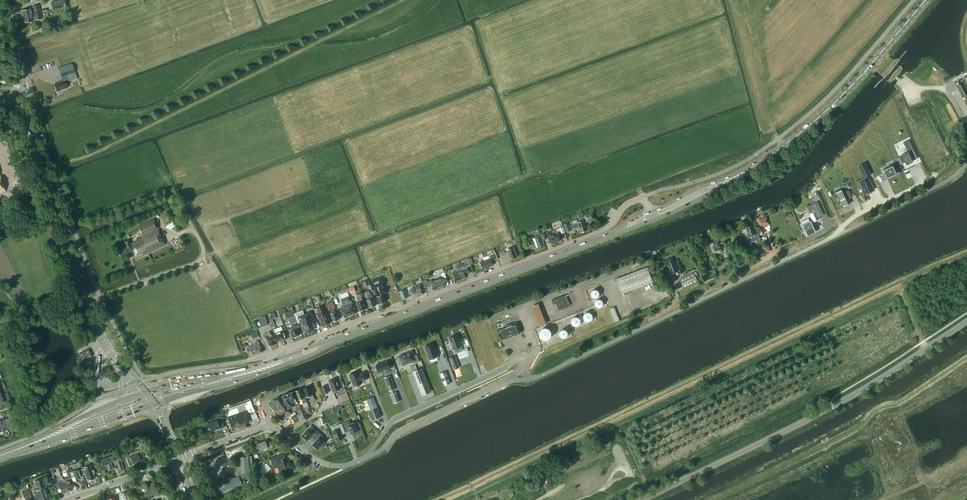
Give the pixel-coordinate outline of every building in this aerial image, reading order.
[(64,7),(66,7),(64,0),(59,0),(51,2),(53,9),(64,7)] [(21,10),(23,16),(40,12),(39,7),(32,8),(32,9),(32,10),(31,8),(21,10)] [(24,22),(42,18),(40,12),(23,16),(24,22)] [(72,63),(58,68),(62,81),(54,84),(57,91),(67,87),(65,83),(70,81),(68,75),(75,72),(72,63)] [(907,152),(901,154),(906,164),(917,158),(909,140),(903,142),(907,152)] [(865,162),(858,165),(864,177),(864,179),(860,181),(862,186),(861,186),(863,190),(862,190),(864,194),(873,189),(867,178),(866,176),(871,174),(865,162)] [(884,162),(875,166),(880,177),(884,175),(886,179),(895,174),(892,166),(887,168),(884,162)] [(881,187),(875,189),(879,196),(884,194),(881,187)] [(841,189),(835,192),(842,207),(848,204),(846,199),(848,198),(845,192),(843,193),(841,189)] [(868,195),(860,199),(863,204),(871,200),(868,195)] [(820,219),(816,211),(809,214),(813,222),(820,219)] [(595,218),(593,212),(585,215),(587,222),(595,218)] [(761,228),(765,227),(765,229),(770,227),(766,217),(758,220),(761,228)] [(159,230),(155,222),(154,219),(137,226),(142,236),(134,240),(134,241),(131,243),(129,239),(124,242),(125,245),(117,248),(122,258),(133,252),(136,257),(137,259),(166,244),(159,230)] [(582,232),(587,230),(583,220),(573,224),(575,228),(579,226),(582,232)] [(803,225),(806,233),(805,234),(806,236),(815,232),(815,231),(810,221),(803,225)] [(756,234),(752,225),(746,227),(748,233),(747,233),(748,238),(749,237),(751,242),(760,239),(758,234),(756,234)] [(563,227),(552,231),(556,242),(562,240),(559,232),(560,231),(561,234),(565,232),(563,227)] [(550,244),(556,242),(552,231),(547,232),(548,235),(547,236),(550,244)] [(543,245),(544,244),(541,236),(533,239),(536,247),(538,247),(538,248),(543,246),(543,245)] [(715,252),(723,248),(719,238),(712,240),(714,245),(713,246),(715,252)] [(514,247),(506,250),(499,252),(500,256),(505,253),(505,252),(507,252),(509,258),(511,257),(511,259),(516,257),(516,256),(517,255),(514,247)] [(493,265),(491,261),(495,260),(498,258),(495,253),(492,254),(489,255),(490,258),(480,262),(483,269),(483,268),(487,267),(488,267),(489,266),(490,266),(493,265)] [(672,258),(665,261),(670,274),(678,271),(676,264),(674,265),(672,258)] [(458,264),(459,268),(459,270),(453,272),(454,275),(454,276),(456,281),(466,277),(464,273),(466,273),(466,274),(470,273),(465,261),(458,264)] [(653,282),(647,267),(616,279),(621,294),(653,282)] [(706,272),(708,277),(717,274),(715,269),(706,272)] [(698,282),(694,272),(679,279),(683,288),(698,282)] [(442,277),(433,281),(436,289),(446,285),(442,277)] [(384,294),(387,293),(381,278),(371,281),(377,296),(377,297),(380,304),(387,301),(384,294)] [(413,298),(424,294),(421,287),(410,290),(413,298)] [(591,298),(599,296),(598,288),(590,290),(591,298)] [(402,299),(408,297),(405,289),(399,292),(402,299)] [(345,303),(346,305),(340,307),(344,318),(357,313),(353,302),(352,303),(351,301),(353,301),(351,295),(349,296),(348,293),(347,293),(346,292),(340,295),(343,304),(345,303)] [(370,308),(376,305),(373,297),(372,298),(370,294),(367,295),(369,299),(367,300),(370,308)] [(552,300),(553,304),(556,303),(559,310),(570,305),(566,295),(552,300)] [(592,299),(596,308),(604,304),(599,295),(592,299)] [(360,311),(366,308),(363,300),(361,297),(358,298),(359,302),(357,303),(360,311)] [(335,312),(334,308),(335,308),(333,301),(326,304),(328,310),(331,309),(332,313),(330,314),(333,322),(340,319),(337,311),(335,312)] [(530,306),(538,325),(545,323),(538,303),(530,306)] [(322,326),(326,324),(322,313),(325,311),(323,306),(317,309),(319,314),(317,314),(322,326)] [(614,306),(609,308),(614,322),(620,320),(614,306)] [(300,327),(295,315),(293,310),(286,313),(292,327),(289,328),(290,332),(290,334),(291,334),(292,337),(293,337),(300,335),(299,335),(301,334),(298,327),(300,327)] [(315,322),(316,322),(312,311),(298,317),(303,332),(305,331),(306,333),(315,329),(315,328),(317,327),(315,323),(315,322)] [(327,311),(325,311),(322,313),(326,324),(331,322),(327,311)] [(582,312),(583,320),(592,320),(592,311),(582,312)] [(269,324),(265,316),(259,318),(262,327),(269,324)] [(570,317),(571,325),(579,325),(579,317),(570,317)] [(500,329),(504,339),(520,333),(518,327),(516,326),(516,325),(515,325),(514,324),(514,325),(511,324),(505,326),(506,327),(500,329)] [(536,333),(544,341),(552,333),(543,325),(536,333)] [(284,329),(283,330),(281,326),(279,327),(276,328),(281,341),(287,339),(284,329)] [(281,341),(276,328),(274,329),(275,333),(272,334),(273,337),(274,336),(277,344),(277,343),(281,341)] [(273,337),(272,334),(271,334),(270,332),(263,334),(264,338),(265,337),(268,346),(270,346),(276,344),(277,344),(274,336),(273,337)] [(457,335),(449,338),(453,349),(462,346),(457,335)] [(255,344),(249,347),(246,348),(248,352),(251,351),(253,356),(263,352),(260,346),(259,344),(258,341),(254,342),(255,344)] [(438,356),(434,343),(426,346),(430,359),(438,356)] [(79,354),(82,361),(92,357),(88,349),(79,354)] [(403,365),(413,361),(414,364),(419,361),(417,355),(414,356),(412,351),(399,356),(403,365)] [(450,358),(454,369),(459,367),(455,356),(450,358)] [(390,368),(387,361),(376,365),(379,372),(390,368)] [(422,368),(413,371),(422,395),(431,392),(422,368)] [(350,374),(354,386),(362,383),(361,381),(368,379),(365,372),(359,374),(358,371),(350,374)] [(451,382),(447,371),(441,373),(445,384),(451,382)] [(390,390),(395,389),(391,377),(386,379),(390,390)] [(336,378),(329,381),(333,391),(340,389),(336,378)] [(304,388),(307,397),(310,396),(311,400),(314,399),(313,395),(312,395),(311,392),(309,386),(309,387),(309,386),(304,388)] [(305,397),(302,388),(294,391),(298,400),(301,398),(303,403),(307,402),(305,397)] [(297,400),(293,392),(293,391),(282,395),(285,403),(289,408),(293,406),(297,404),(296,401),(297,401),(296,400),(297,400)] [(291,415),(278,397),(268,403),(282,421),(291,415)] [(373,397),(367,399),(369,406),(376,403),(373,397)] [(373,420),(382,416),(379,407),(369,410),(373,420)] [(256,412),(250,415),(248,409),(228,416),(232,428),(232,429),(236,427),(237,432),(249,427),(247,422),(253,420),(258,418),(256,412)] [(9,417),(4,419),(8,429),(13,427),(9,417)] [(218,420),(209,424),(206,425),(209,430),(211,429),(212,431),(220,428),(220,429),(225,427),(223,421),(219,423),(218,420)] [(356,427),(357,426),(356,423),(355,423),(354,422),(350,423),(349,420),(343,423),(345,429),(349,427),(351,434),(352,434),(356,433),(355,432),(358,431),(356,427)] [(332,431),(336,441),(343,438),(340,430),(344,429),(341,423),(336,425),(337,429),(332,431)] [(309,428),(302,435),(304,437),(303,438),(306,440),(307,439),(307,440),(312,435),(315,437),(319,432),(314,428),(311,430),(309,428)] [(324,436),(319,432),(315,437),(317,439),(313,444),(313,445),(313,446),(316,448),(316,447),(318,449),(319,448),(320,449),(322,446),(321,445),(324,441),(322,439),(324,436)] [(268,447),(272,446),(270,440),(266,442),(266,440),(257,444),(260,450),(268,447)] [(131,456),(131,457),(128,458),(129,462),(133,461),(133,462),(140,460),(140,458),(145,456),(143,451),(142,448),(133,451),(134,455),(131,456)] [(277,456),(274,457),(271,458),(275,468),(277,467),(279,472),(287,469),(283,458),(285,457),(283,450),(275,453),(277,456)] [(111,462),(114,461),(112,456),(101,460),(103,466),(107,464),(109,471),(114,469),(111,462)] [(250,472),(254,472),(252,456),(240,457),(241,466),(236,467),(237,476),(211,486),(215,496),(243,486),(242,484),(246,483),(244,480),(250,477),(250,472)] [(83,467),(83,469),(80,470),(80,473),(82,472),(82,474),(85,474),(87,481),(95,478),(93,474),(94,474),(94,473),(94,472),(94,471),(93,471),(93,470),(92,470),(91,465),(83,467)] [(75,479),(81,477),(78,469),(70,472),(72,477),(74,476),(75,479)] [(67,481),(64,482),(67,491),(72,489),(70,483),(73,482),(74,483),(74,484),(74,483),(71,476),(66,478),(67,481)] [(51,499),(47,486),(44,478),(35,481),(37,489),(34,489),(34,490),(33,490),(36,499),(49,499),(51,499)] [(62,479),(55,482),(57,489),(57,488),(60,487),(62,493),(67,491),(64,482),(63,482),(62,479)] [(148,496),(156,493),(153,488),(150,489),(147,483),(143,485),(143,484),(139,486),(141,490),(145,488),(146,491),(147,493),(144,495),(145,498),(148,496)] [(29,499),(30,499),(27,490),(22,492),(25,499),(30,499),(29,499)]
